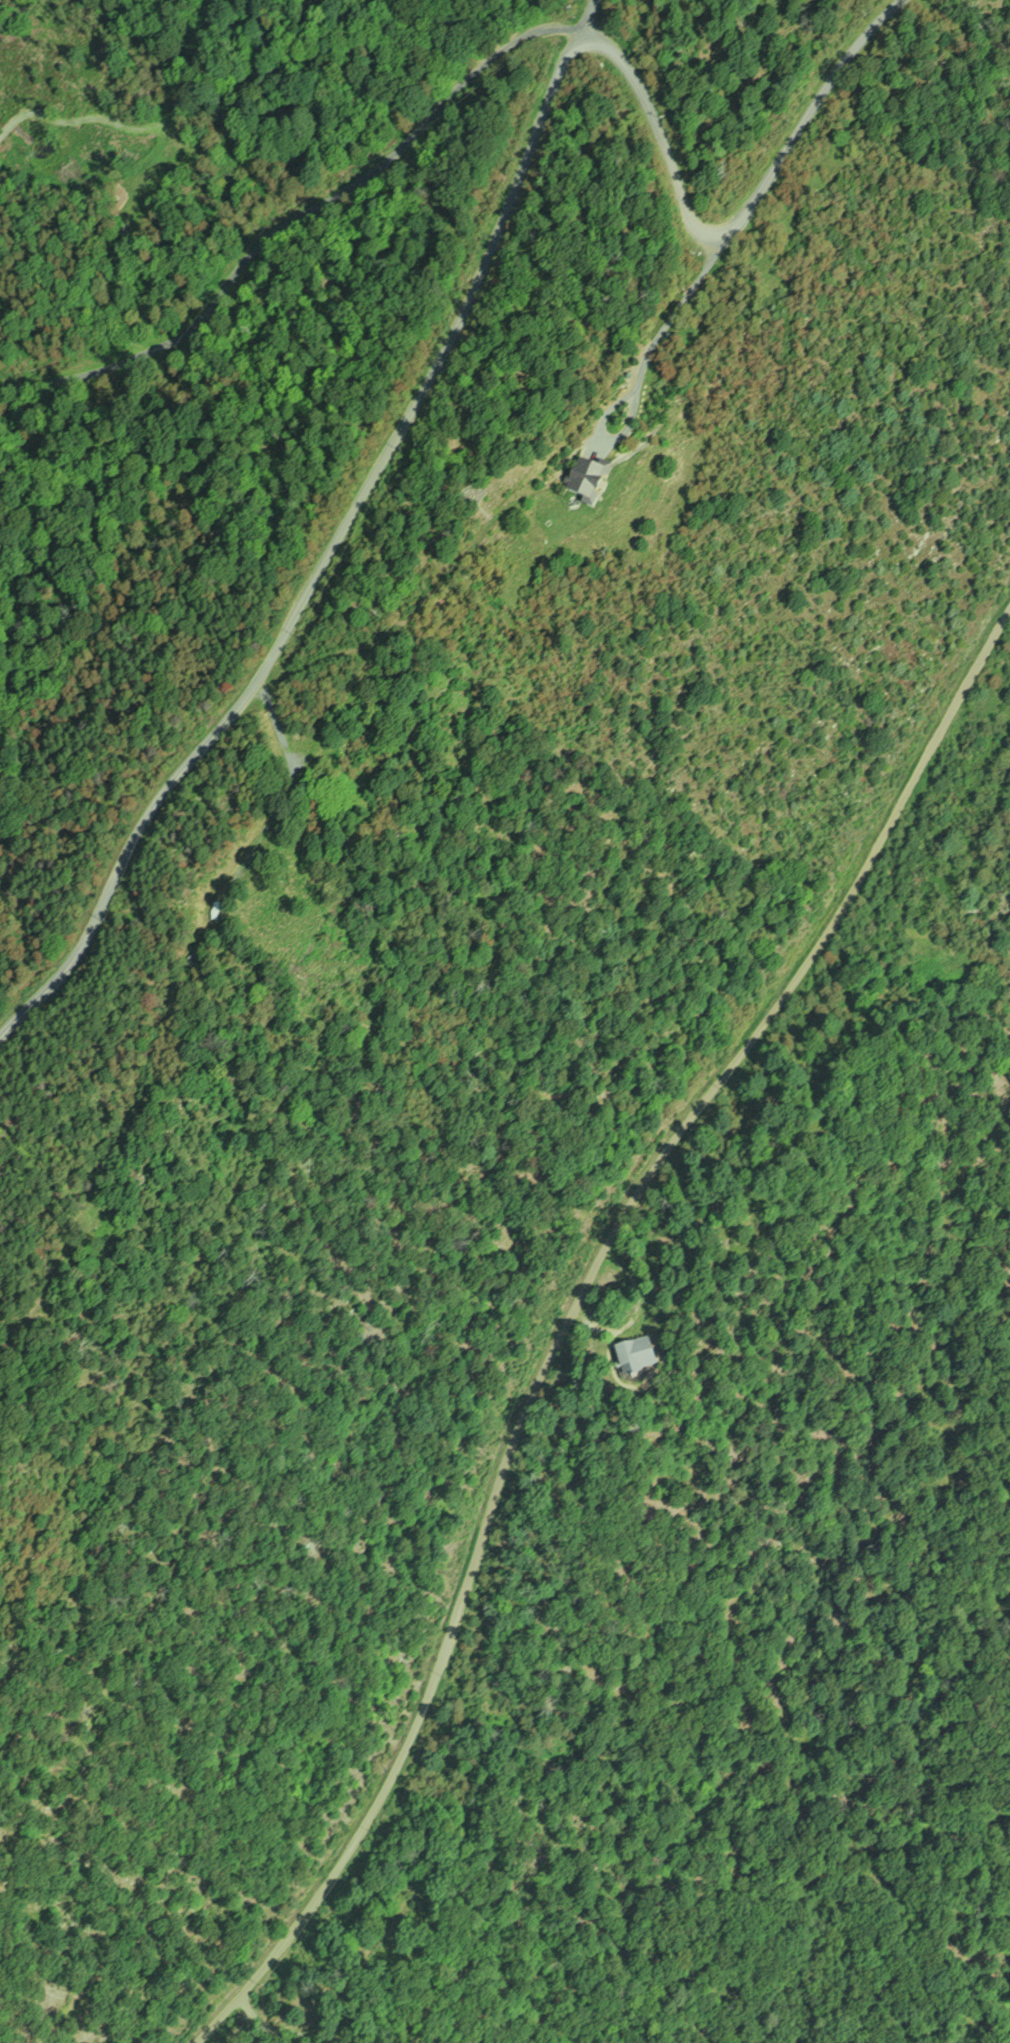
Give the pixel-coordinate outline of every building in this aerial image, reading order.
[(567,489),(586,497),(584,503),(596,509),(613,469),(581,455),(567,489)] [(617,1343),(624,1373),(658,1366),(651,1335),(617,1343)]
